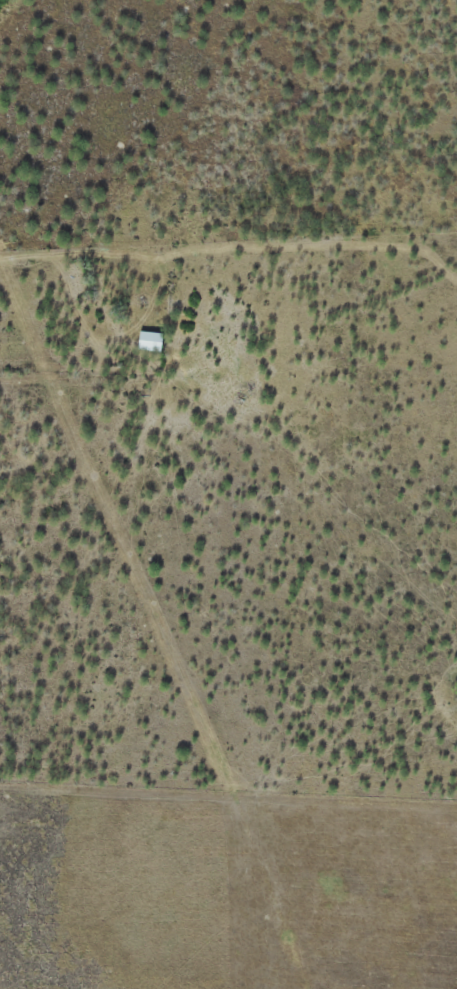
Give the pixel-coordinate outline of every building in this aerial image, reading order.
[(157,353),(160,333),(136,330),(133,351),(157,353)]
